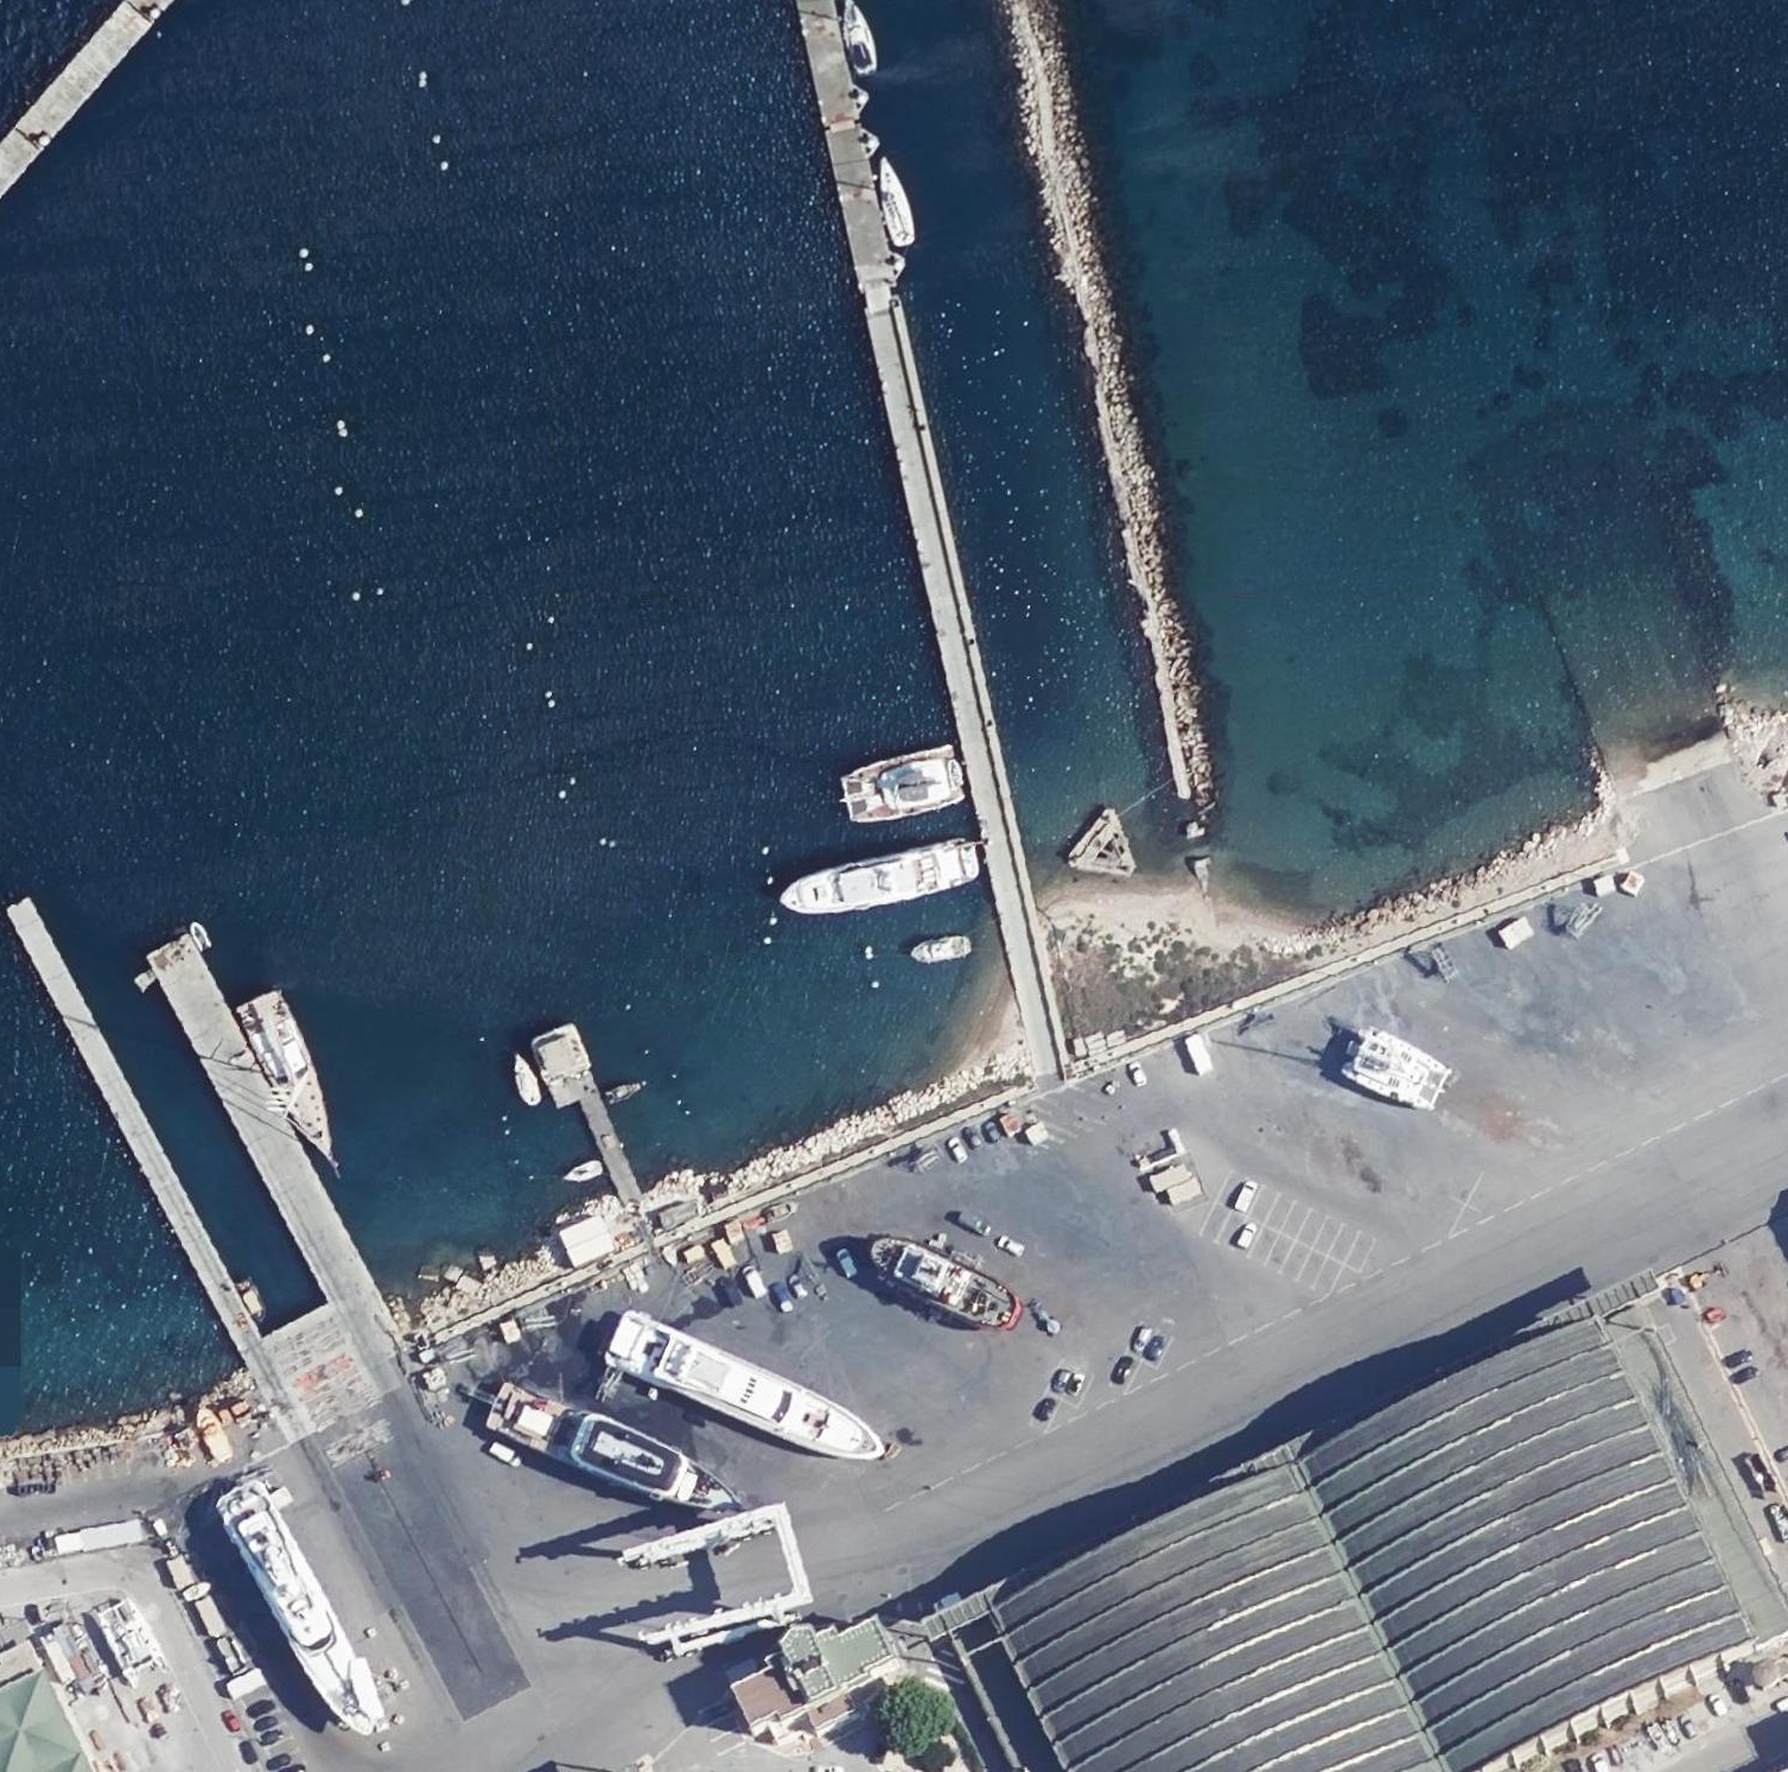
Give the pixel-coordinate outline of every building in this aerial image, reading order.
[(953,1639),(1016,1771),(1523,1771),(1518,1762),(1787,1633),(1787,1601),(1647,1306),(953,1639)] [(819,1638),(798,1639),(785,1653),(788,1658),(780,1662),(781,1665),(770,1670),(773,1677),(736,1696),(756,1736),(781,1723),(785,1730),(809,1717),(818,1736),(860,1716),(851,1698),(876,1685),(872,1680),(900,1666),(881,1625),(843,1644),(838,1635),(821,1644),(819,1638)] [(36,1654),(0,1671),(0,1771),(93,1771),(36,1654)]
